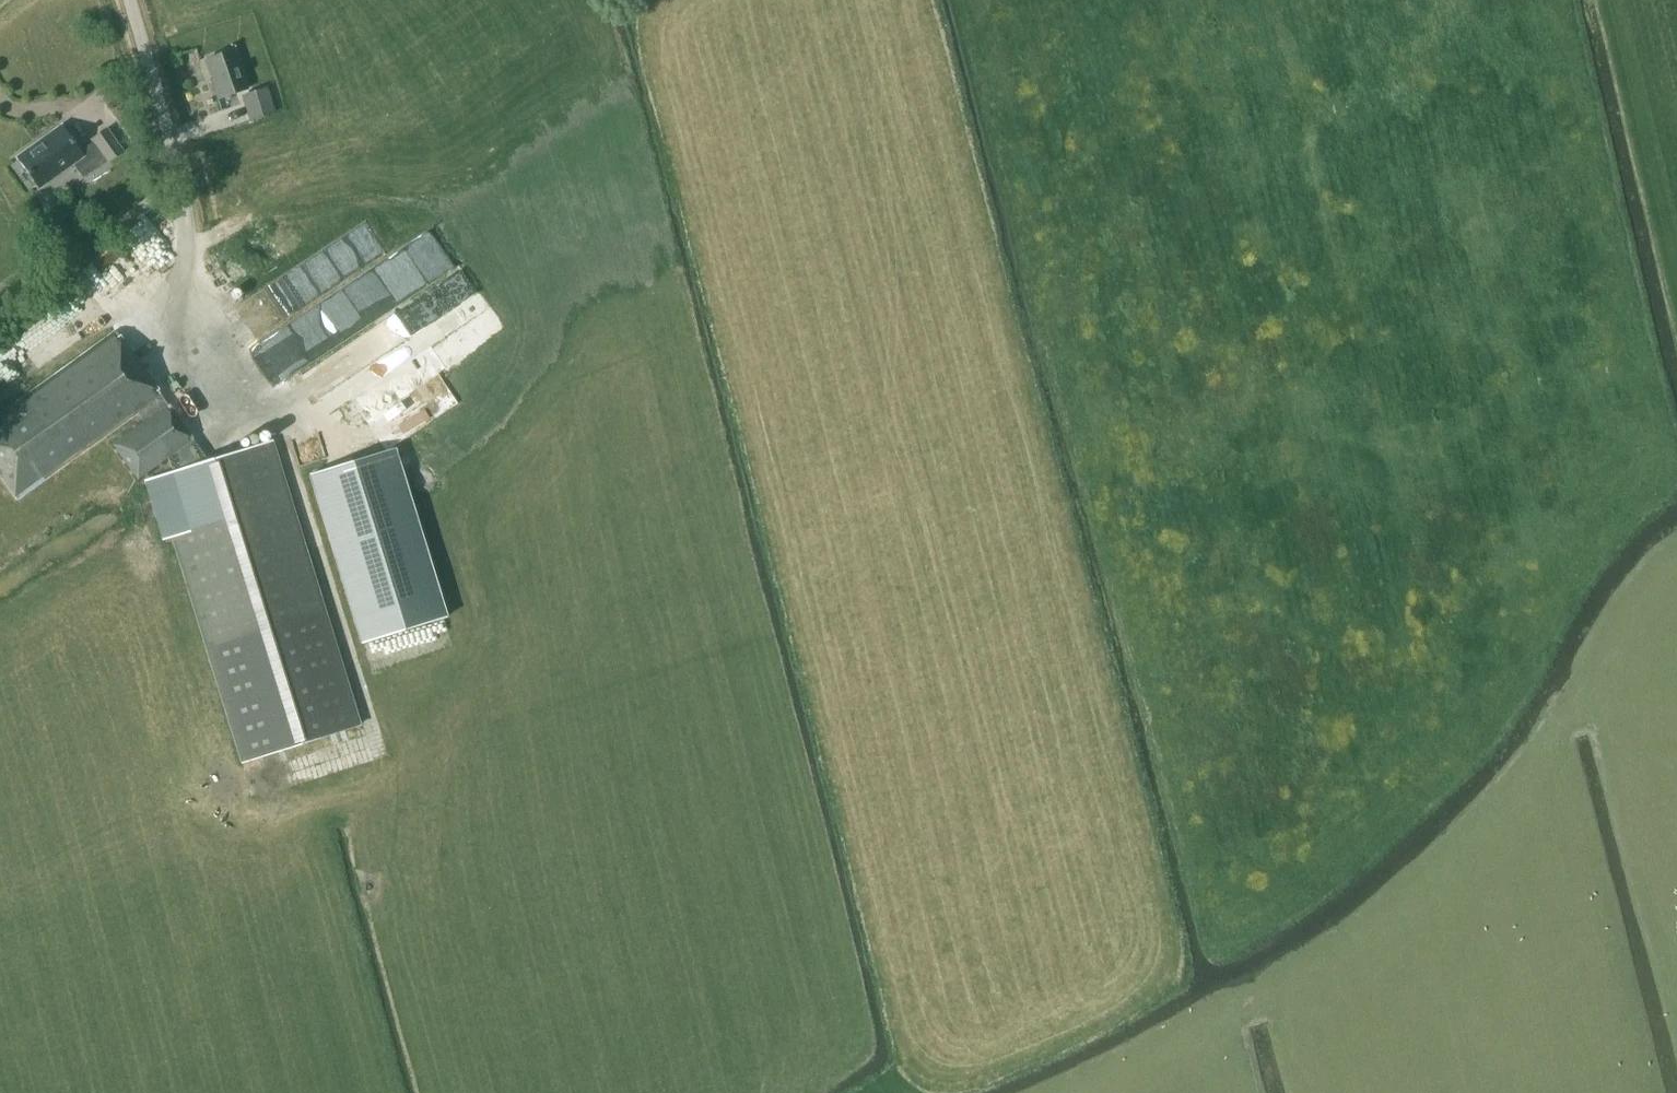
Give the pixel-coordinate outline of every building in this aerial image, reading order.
[(234,50),(207,60),(216,85),(213,86),(218,100),(248,90),(234,50)] [(276,112),(268,86),(242,94),(250,120),(276,112)] [(109,161),(122,151),(106,128),(93,138),(95,140),(80,151),(62,127),(18,159),(38,188),(73,163),(83,178),(108,160),(109,161)] [(312,264),(327,289),(355,272),(352,268),(370,257),(358,237),(312,264)] [(115,329),(0,411),(0,476),(17,499),(138,413),(143,420),(109,444),(137,481),(168,458),(173,470),(144,479),(163,539),(171,537),(241,762),(360,725),(270,440),(208,460),(115,329)] [(393,448),(310,474),(362,641),(446,615),(393,448)]
